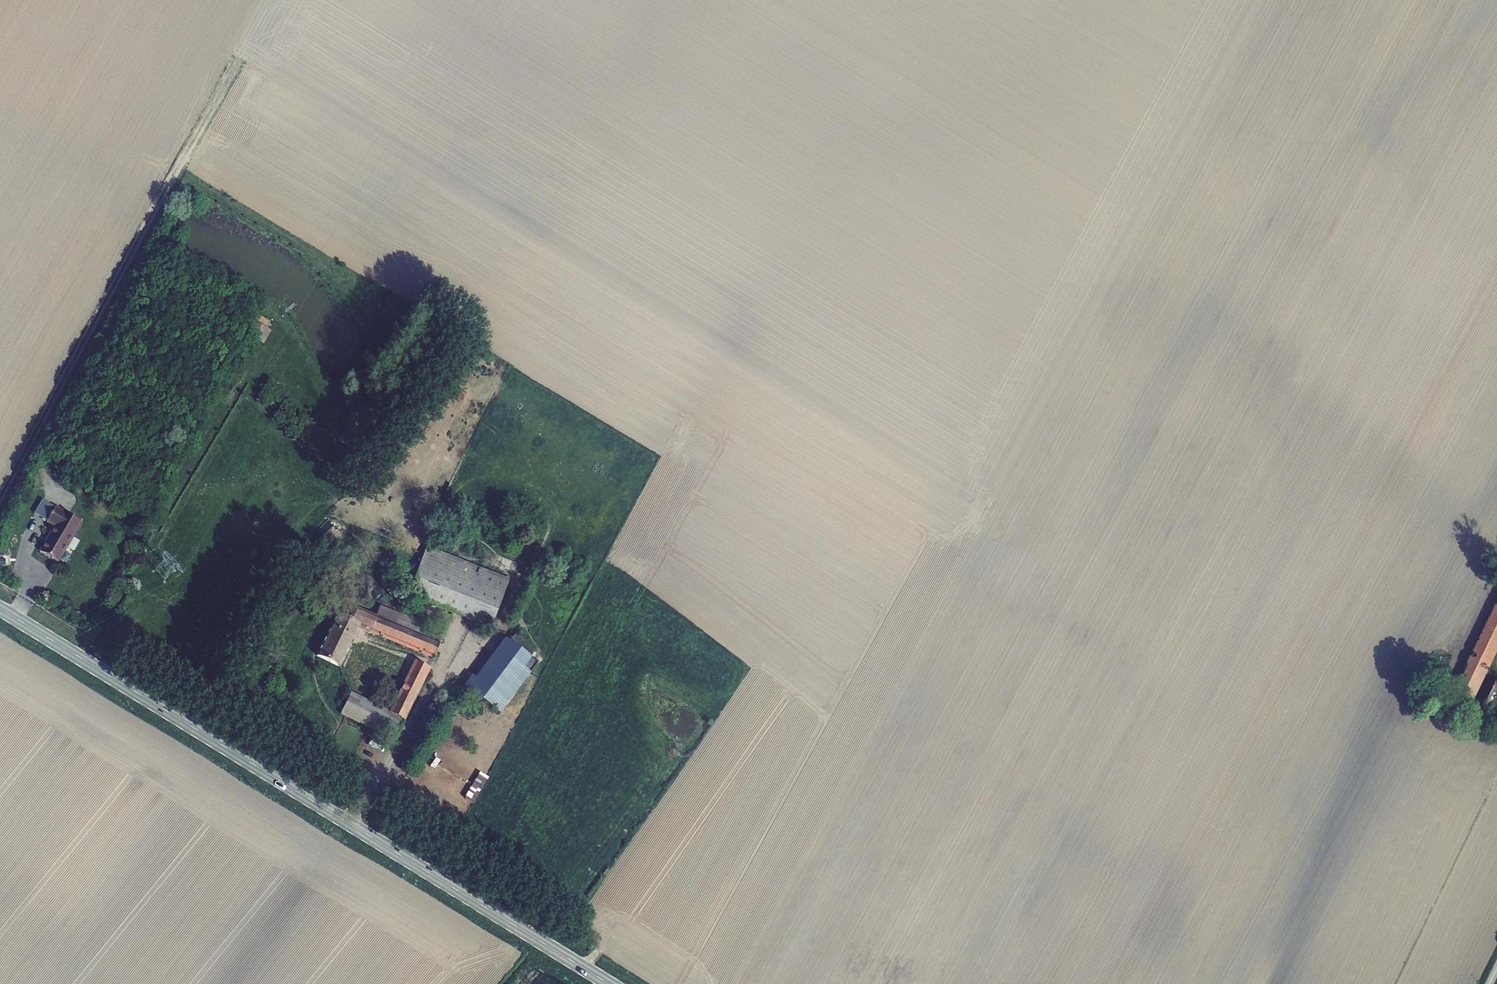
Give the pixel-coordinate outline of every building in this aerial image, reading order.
[(54,526),(39,551),(57,562),(80,523),(54,508),(47,521),(54,526)] [(509,580),(426,548),(407,596),(490,629),(509,580)] [(1452,690),(1473,701),(1496,651),(1496,598),(1452,690)] [(381,607),(376,619),(424,639),(429,627),(381,607)] [(337,616),(317,657),(339,668),(359,628),(434,658),(439,645),(424,639),(376,619),(356,610),(355,612),(351,611),(350,613),(347,612),(344,618),(337,616)] [(130,619),(123,630),(130,635),(137,623),(130,619)] [(515,635),(508,643),(529,658),(535,650),(515,635)] [(501,637),(464,688),(499,714),(537,664),(529,658),(508,643),(501,637)] [(390,715),(350,695),(347,701),(341,715),(394,741),(429,670),(415,663),(390,715)] [(1494,681),(1481,708),(1496,716),(1496,683),(1494,681)]
